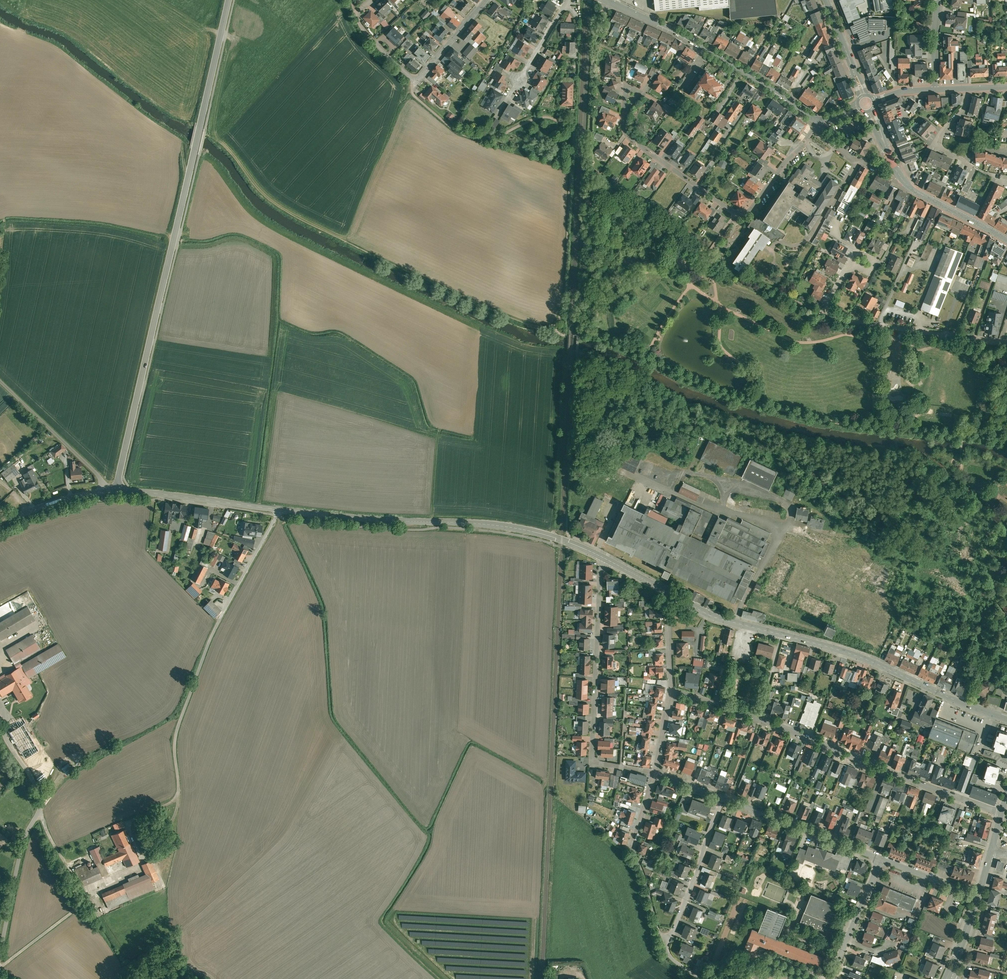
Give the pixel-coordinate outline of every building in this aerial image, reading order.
[(384,0),(383,0),(376,6),(381,11),(383,14),(384,13),(391,7),(387,3),(384,0)] [(459,0),(463,3),(459,8),(465,13),(472,5),(467,0),(459,0)] [(656,11),(699,6),(700,10),(730,7),(731,14),(730,14),(731,19),(736,19),(736,18),(773,14),(773,15),(777,14),(778,13),(777,9),(776,0),(654,0),(656,11)] [(810,11),(818,7),(815,0),(806,0),(810,11)] [(861,19),(856,6),(865,2),(864,0),(840,0),(839,0),(848,24),(854,21),(861,19)] [(875,12),(893,9),(892,0),(873,0),(875,12)] [(556,7),(548,2),(543,10),(551,16),(556,7)] [(503,9),(496,3),(489,12),(496,17),(497,15),(502,19),(506,14),(507,12),(503,9)] [(513,11),(505,6),(503,9),(507,12),(506,14),(509,16),(513,11)] [(422,16),(426,20),(432,13),(428,9),(422,16)] [(376,15),(372,11),(364,17),(368,21),(370,24),(372,26),(379,21),(381,23),(382,22),(384,19),(382,17),(380,19),(376,15)] [(383,14),(381,11),(378,13),(382,17),(384,19),(386,16),(384,13),(383,14)] [(456,15),(451,11),(450,13),(449,12),(447,13),(445,11),(442,15),(441,15),(448,21),(449,22),(448,24),(455,29),(461,23),(454,17),(456,15)] [(623,14),(617,11),(613,18),(616,19),(615,21),(616,22),(619,23),(623,14)] [(820,11),(811,14),(815,24),(824,21),(820,11)] [(957,17),(956,17),(956,15),(953,15),(953,13),(949,13),(948,14),(947,14),(946,19),(945,19),(945,21),(946,22),(946,23),(954,24),(954,28),(965,29),(966,18),(957,17)] [(448,21),(441,15),(442,15),(440,14),(437,18),(445,24),(448,21)] [(541,16),(538,14),(535,19),(545,26),(547,23),(546,23),(548,21),(547,20),(541,16)] [(630,17),(623,14),(619,23),(622,24),(621,24),(622,25),(623,23),(627,24),(630,17)] [(861,19),(854,21),(855,24),(851,26),(853,31),(854,31),(856,31),(856,32),(858,31),(861,41),(870,38),(868,34),(879,30),(886,30),(887,19),(872,19),(872,16),(868,15),(861,19)] [(688,22),(681,17),(678,23),(689,29),(691,31),(699,18),(696,16),(694,19),(693,21),(690,20),(688,22)] [(638,21),(631,18),(628,25),(630,26),(629,28),(631,29),(631,28),(634,30),(634,28),(638,21)] [(699,18),(691,31),(694,32),(697,34),(702,26),(699,24),(702,20),(699,18)] [(545,26),(535,19),(532,24),(535,26),(541,30),(542,30),(543,28),(544,28),(545,26)] [(476,20),(469,28),(484,41),(487,37),(478,29),(482,26),(482,25),(476,20)] [(645,24),(638,21),(634,30),(636,31),(638,32),(639,30),(641,31),(645,24)] [(824,21),(815,24),(816,26),(820,35),(828,32),(824,21)] [(923,23),(917,22),(916,27),(917,27),(917,30),(924,31),(925,24),(923,24),(923,23)] [(575,24),(562,23),(561,32),(574,33),(575,24)] [(706,24),(700,35),(703,37),(703,38),(706,39),(713,26),(710,24),(709,26),(706,24)] [(655,28),(648,25),(644,32),(651,35),(655,28)] [(449,31),(443,26),(441,27),(439,30),(437,32),(443,38),(445,35),(446,36),(448,34),(447,33),(449,31)] [(713,26),(706,39),(708,40),(712,42),(716,35),(715,34),(716,31),(715,30),(716,28),(713,26)] [(402,35),(396,30),(394,28),(388,34),(394,39),(394,40),(399,45),(403,41),(401,39),(403,36),(402,35)] [(484,41),(469,28),(462,36),(468,42),(469,41),(473,44),(476,41),(480,45),(484,41)] [(661,31),(655,28),(651,35),(650,37),(653,38),(653,39),(654,39),(655,37),(658,38),(661,31)] [(534,33),(528,29),(528,30),(525,34),(529,36),(528,37),(529,38),(531,40),(532,40),(535,42),(539,36),(534,33)] [(669,35),(662,32),(659,39),(666,42),(669,35)] [(833,43),(828,32),(820,35),(822,41),(824,46),(833,43)] [(430,38),(424,33),(421,37),(427,42),(430,38)] [(676,38),(669,35),(666,42),(672,45),(676,38)] [(722,37),(719,35),(714,44),(724,50),(728,41),(722,37)] [(815,43),(814,45),(812,49),(816,51),(822,41),(820,35),(816,40),(815,43)] [(924,45),(923,35),(914,35),(914,39),(912,39),(912,43),(912,45),(912,47),(913,47),(913,49),(906,49),(906,54),(914,54),(913,52),(921,52),(921,48),(920,48),(920,45),(924,45)] [(953,36),(944,36),(944,39),(943,41),(944,43),(944,46),(948,46),(948,52),(949,52),(954,52),(955,52),(955,48),(956,48),(956,46),(955,45),(953,45),(953,41),(953,36)] [(427,42),(425,44),(433,50),(435,47),(436,47),(439,45),(438,44),(431,37),(430,38),(427,42)] [(686,44),(676,38),(672,45),(671,46),(681,52),(686,44)] [(412,44),(407,39),(401,45),(407,50),(412,44)] [(524,42),(519,40),(516,45),(527,52),(530,47),(524,42)] [(575,42),(566,42),(566,46),(566,52),(574,52),(575,42)] [(730,43),(725,51),(728,53),(731,54),(737,44),(734,43),(733,42),(732,44),(730,43)] [(833,43),(824,46),(827,53),(836,49),(833,43)] [(470,46),(463,53),(470,59),(478,50),(474,46),(473,46),(472,45),(473,44),(471,46),(470,46)] [(737,44),(731,54),(733,56),(736,58),(741,49),(740,49),(741,47),(739,46),(737,44)] [(866,47),(858,50),(862,61),(871,57),(872,57),(870,51),(878,48),(877,44),(866,47)] [(418,45),(413,51),(425,62),(430,56),(418,45)] [(527,52),(516,45),(513,50),(517,53),(524,57),(527,52)] [(763,46),(758,54),(762,57),(767,49),(763,46)] [(453,47),(446,55),(453,60),(453,61),(453,60),(460,66),(463,62),(458,57),(459,57),(457,56),(459,53),(453,47)] [(687,47),(678,59),(686,65),(689,61),(690,62),(697,53),(691,49),(691,50),(687,47)] [(553,52),(548,48),(545,53),(550,57),(553,52)] [(816,51),(812,49),(808,57),(813,60),(817,52),(816,51)] [(836,49),(827,53),(828,55),(826,56),(828,61),(830,60),(832,64),(840,61),(836,49)] [(745,52),(744,51),(739,59),(742,61),(744,63),(750,53),(748,51),(746,51),(745,52)] [(822,52),(817,58),(821,61),(826,55),(822,52)] [(750,53),(744,63),(747,64),(750,66),(755,58),(753,57),(754,56),(753,55),(753,54),(750,53)] [(411,54),(405,61),(408,63),(412,58),(413,59),(415,57),(411,54)] [(514,58),(510,55),(509,55),(506,60),(515,66),(517,67),(521,62),(514,58)] [(548,59),(542,55),(539,60),(550,67),(553,62),(548,59)] [(620,59),(610,55),(606,62),(606,72),(607,74),(608,74),(611,75),(611,76),(617,76),(617,73),(616,73),(617,64),(618,64),(620,59)] [(781,59),(777,57),(775,59),(772,64),(777,67),(781,59)] [(871,57),(862,61),(863,62),(864,65),(865,67),(866,70),(866,71),(875,66),(872,61),(871,57)] [(413,59),(412,58),(408,63),(407,64),(415,71),(420,65),(413,59)] [(910,58),(898,58),(898,67),(903,67),(910,67),(910,58)] [(515,66),(506,60),(505,59),(501,65),(504,67),(509,70),(511,67),(514,68),(515,66)] [(764,63),(756,59),(751,67),(759,71),(763,63),(764,63)] [(460,66),(453,60),(453,61),(453,60),(448,66),(451,68),(449,70),(459,79),(462,76),(459,73),(463,68),(460,66)] [(550,67),(539,60),(535,65),(542,69),(546,72),(547,72),(550,67)] [(921,62),(921,64),(915,64),(915,74),(915,76),(922,75),(922,74),(927,74),(927,75),(927,61),(921,62)] [(847,78),(841,62),(833,65),(834,69),(837,76),(834,78),(836,83),(847,78)] [(648,67),(637,63),(635,66),(639,68),(638,69),(645,72),(648,67)] [(770,67),(763,63),(759,71),(765,75),(770,67)] [(960,63),(957,63),(958,79),(965,79),(964,63),(960,63)] [(445,70),(438,64),(433,70),(435,72),(431,76),(434,79),(438,75),(440,76),(445,70)] [(1002,66),(997,67),(997,64),(993,64),(993,76),(996,76),(999,76),(1003,75),(1002,66)] [(833,65),(829,66),(823,70),(825,74),(834,70),(834,69),(833,65)] [(949,65),(941,65),(941,77),(942,78),(947,78),(948,79),(950,79),(951,78),(952,78),(952,69),(949,69),(949,65)] [(652,66),(649,74),(652,76),(655,72),(657,68),(652,66)] [(875,66),(866,71),(868,75),(868,76),(869,77),(869,78),(870,80),(870,81),(871,84),(879,77),(878,74),(875,66)] [(781,74),(771,67),(766,75),(776,82),(781,74)] [(979,68),(971,69),(971,77),(980,76),(979,68)] [(988,68),(979,68),(980,76),(988,76),(988,68)] [(638,69),(638,72),(637,72),(636,74),(636,75),(635,77),(643,81),(647,73),(645,72),(638,69)] [(879,77),(871,84),(875,92),(877,93),(887,89),(884,82),(883,81),(885,78),(887,80),(888,78),(891,75),(886,69),(884,71),(879,77)] [(707,70),(688,97),(693,100),(695,97),(699,99),(702,95),(703,96),(704,94),(703,93),(706,89),(711,93),(709,96),(715,100),(722,90),(720,89),(724,84),(715,77),(715,76),(707,70)] [(501,73),(498,71),(498,72),(494,77),(507,86),(507,85),(505,84),(506,81),(504,80),(506,76),(501,73)] [(652,76),(650,78),(655,81),(660,75),(655,72),(652,76)] [(541,77),(536,74),(534,77),(536,79),(532,84),(541,89),(544,85),(545,85),(546,83),(546,81),(547,80),(541,77)] [(671,82),(660,74),(660,75),(655,81),(655,82),(656,83),(653,87),(657,90),(660,87),(665,90),(671,82)] [(793,81),(782,74),(777,83),(788,90),(793,81)] [(899,74),(898,74),(899,82),(903,82),(905,82),(909,82),(908,74),(903,74),(899,74)] [(431,76),(430,75),(428,78),(435,84),(437,81),(434,79),(431,76)] [(507,86),(494,77),(494,78),(496,79),(493,84),(497,87),(504,91),(507,86)] [(574,78),(563,77),(563,83),(564,83),(563,89),(563,97),(563,105),(573,105),(573,101),(573,100),(573,86),(573,83),(574,83),(574,78)] [(847,79),(838,83),(844,98),(853,94),(847,79)] [(619,82),(612,80),(610,86),(616,89),(619,82)] [(757,89),(748,83),(742,91),(745,93),(749,96),(752,97),(757,89)] [(432,86),(424,95),(430,100),(433,97),(438,91),(432,86)] [(540,91),(533,86),(531,90),(538,95),(540,91)] [(496,89),(494,88),(491,93),(498,98),(501,93),(496,89)] [(818,93),(812,89),(809,93),(815,97),(818,93)] [(525,91),(523,95),(521,96),(520,95),(517,100),(527,107),(531,101),(533,103),(538,95),(531,90),(529,93),(525,91)] [(608,94),(606,99),(615,103),(619,94),(611,91),(610,90),(608,94)] [(809,93),(805,90),(799,98),(810,106),(810,107),(815,110),(817,111),(823,103),(815,97),(809,93)] [(441,94),(438,91),(433,97),(439,103),(440,101),(443,104),(446,100),(448,100),(448,99),(443,95),(441,93),(441,94)] [(491,93),(489,96),(490,96),(484,106),(492,111),(499,101),(497,100),(498,98),(491,93)] [(940,94),(928,95),(928,101),(926,101),(925,101),(926,107),(941,106),(940,94)] [(982,98),(973,96),(970,106),(971,106),(970,112),(969,112),(974,114),(978,115),(981,102),(982,99),(982,98)] [(985,114),(983,123),(988,125),(990,116),(999,118),(1001,110),(1002,106),(1002,100),(1003,98),(994,97),(991,107),(987,106),(985,114)] [(784,107),(773,99),(768,106),(779,114),(784,107)] [(895,99),(880,104),(883,113),(891,109),(890,107),(897,105),(895,99)] [(912,99),(906,108),(913,113),(917,105),(918,103),(912,99)] [(736,101),(725,117),(729,119),(732,121),(734,119),(735,120),(737,117),(736,116),(739,111),(740,111),(742,109),(741,108),(743,105),(736,101)] [(663,107),(655,102),(653,105),(651,105),(650,107),(650,108),(652,110),(653,112),(650,115),(655,119),(658,114),(660,115),(665,109),(665,108),(663,107)] [(673,108),(666,103),(663,107),(665,108),(665,109),(670,112),(673,108)] [(756,106),(753,104),(746,113),(755,120),(762,110),(759,108),(759,107),(759,106),(758,106),(757,106),(756,106)] [(514,107),(509,105),(502,117),(508,120),(512,115),(516,118),(520,111),(514,107)] [(611,109),(602,105),(600,112),(604,114),(604,112),(608,114),(611,109)] [(766,108),(760,117),(764,120),(767,116),(771,111),(766,108)] [(883,113),(882,113),(886,122),(887,122),(895,119),(892,109),(891,109),(883,113)] [(724,116),(716,110),(710,119),(718,125),(719,125),(721,127),(723,128),(729,119),(725,117),(724,116)] [(789,110),(782,121),(788,126),(790,123),(789,122),(790,121),(791,122),(792,120),(793,120),(796,115),(789,110)] [(446,116),(452,121),(456,116),(450,111),(446,116)] [(608,114),(604,112),(604,114),(601,121),(599,125),(605,128),(607,124),(614,126),(617,118),(608,114)] [(699,115),(693,124),(698,128),(699,129),(706,119),(699,115)] [(808,124),(796,115),(789,126),(793,128),(800,134),(808,124)] [(895,119),(887,122),(888,125),(889,128),(889,130),(891,130),(891,131),(891,133),(891,135),(892,135),(893,137),(892,138),(893,141),(896,140),(905,137),(902,129),(904,128),(903,126),(901,126),(898,118),(895,119)] [(964,119),(960,118),(959,122),(958,121),(957,127),(956,133),(967,136),(968,132),(969,133),(970,128),(969,128),(971,122),(972,122),(972,121),(969,121),(964,119)] [(926,119),(921,125),(918,122),(914,127),(913,127),(918,132),(927,139),(931,133),(936,128),(926,119)] [(698,128),(693,124),(687,133),(692,136),(698,128)] [(719,125),(707,142),(709,143),(712,139),(717,143),(723,134),(718,131),(721,127),(719,125)] [(918,132),(913,127),(914,127),(912,125),(910,128),(916,134),(918,132)] [(789,126),(783,134),(787,137),(793,128),(789,126)] [(780,127),(776,133),(774,131),(768,140),(773,144),(775,142),(776,143),(778,139),(785,131),(780,127)] [(672,135),(663,129),(657,137),(658,138),(657,139),(657,141),(660,143),(659,144),(663,147),(672,135)] [(604,135),(597,132),(594,138),(601,142),(604,135)] [(905,137),(896,140),(898,146),(899,146),(908,142),(906,136),(905,137)] [(871,143),(862,138),(860,142),(855,139),(850,146),(856,149),(855,150),(864,156),(871,143)] [(767,146),(761,141),(758,145),(759,146),(757,148),(758,149),(759,151),(757,153),(762,157),(765,159),(768,155),(770,156),(773,150),(767,146)] [(612,150),(602,142),(597,150),(602,154),(601,155),(606,158),(612,150)] [(908,142),(899,146),(901,152),(911,148),(909,142),(908,142)] [(675,143),(673,147),(672,147),(670,150),(668,153),(675,157),(675,158),(679,152),(683,147),(679,144),(678,145),(675,143)] [(706,143),(701,150),(704,152),(706,149),(707,149),(709,145),(706,143)] [(620,146),(616,152),(620,155),(624,149),(620,146)] [(636,152),(628,146),(625,149),(624,149),(620,155),(624,158),(624,159),(624,160),(624,161),(626,162),(627,162),(628,161),(629,161),(636,152)] [(911,148),(901,152),(903,158),(904,157),(914,154),(911,148)] [(684,155),(680,161),(687,166),(689,164),(692,161),(691,160),(694,156),(691,154),(692,153),(688,150),(684,155)] [(942,156),(931,151),(929,155),(931,156),(928,162),(933,165),(933,164),(937,166),(937,167),(938,165),(942,156)] [(996,156),(996,155),(991,153),(991,154),(987,152),(987,151),(984,151),(984,152),(980,152),(980,151),(975,152),(976,161),(980,161),(980,162),(982,162),(982,163),(985,163),(986,163),(988,164),(988,163),(992,164),(992,165),(996,167),(996,166),(1000,167),(1000,168),(1003,169),(1003,168),(1006,168),(1006,158),(1005,158),(1005,157),(1002,157),(999,156),(999,157),(996,156)] [(914,154),(904,157),(906,163),(917,160),(915,153),(914,154)] [(952,159),(943,155),(942,156),(938,165),(948,169),(952,159)] [(641,157),(639,160),(637,163),(637,164),(633,168),(637,172),(638,170),(643,173),(644,171),(645,171),(646,170),(646,169),(650,163),(641,157)] [(727,162),(721,159),(718,166),(725,168),(727,162)] [(762,165),(757,161),(754,166),(765,174),(768,169),(762,164),(762,165)] [(702,166),(697,163),(691,171),(700,177),(704,171),(707,167),(706,167),(703,165),(702,166)] [(709,163),(706,167),(707,167),(704,171),(707,173),(713,166),(709,163)] [(805,165),(801,170),(800,169),(799,169),(798,169),(794,175),(793,174),(789,181),(788,180),(763,217),(768,221),(767,222),(777,229),(787,214),(791,216),(795,211),(791,208),(792,207),(795,209),(796,209),(807,217),(807,218),(803,223),(810,228),(820,214),(819,213),(822,207),(823,208),(839,184),(838,183),(838,182),(838,181),(838,180),(837,180),(829,174),(828,174),(827,174),(821,184),(820,184),(820,183),(820,182),(819,181),(818,181),(817,181),(816,181),(816,180),(816,179),(814,178),(815,176),(815,175),(813,173),(814,171),(814,170),(806,164),(805,164),(805,165)] [(869,169),(862,165),(855,178),(862,182),(869,169)] [(765,174),(754,166),(750,171),(755,174),(761,179),(765,174)] [(629,167),(623,174),(628,177),(633,170),(629,167)] [(660,175),(658,174),(660,171),(655,167),(653,171),(652,172),(645,182),(649,186),(654,179),(656,181),(654,184),(654,185),(654,186),(654,187),(654,188),(655,189),(655,190),(667,173),(663,171),(660,175)] [(967,171),(958,167),(953,179),(962,183),(967,171)] [(932,175),(926,172),(919,186),(925,189),(931,177),(932,175)] [(891,182),(878,174),(872,183),(878,187),(886,191),(890,184),(891,182)] [(753,177),(752,176),(749,179),(756,184),(759,180),(753,177)] [(862,182),(855,178),(851,184),(853,185),(849,193),(846,192),(845,195),(842,201),(836,211),(841,214),(849,200),(852,201),(862,182)] [(749,179),(749,180),(747,180),(746,182),(746,184),(747,184),(745,187),(753,193),(758,186),(756,184),(749,179)] [(967,179),(962,190),(968,193),(973,181),(967,179)] [(942,187),(930,181),(926,190),(938,195),(942,187)] [(995,183),(978,216),(984,219),(988,213),(991,208),(996,197),(999,198),(1004,187),(995,183)] [(897,188),(890,184),(884,197),(891,201),(897,188)] [(909,194),(899,189),(895,197),(901,200),(905,202),(909,194)] [(953,191),(949,189),(948,191),(945,189),(941,198),(955,205),(960,193),(956,191),(954,194),(952,193),(953,191)] [(738,191),(735,196),(735,198),(733,200),(734,202),(740,206),(747,197),(743,195),(738,191)] [(882,198),(873,193),(869,199),(874,202),(879,204),(882,198)] [(701,198),(696,194),(692,200),(693,201),(696,204),(701,198)] [(916,197),(910,194),(907,201),(911,203),(913,204),(916,197)] [(692,200),(684,195),(678,203),(684,207),(687,209),(693,201),(692,200)] [(979,205),(960,196),(956,205),(966,210),(965,210),(969,212),(975,214),(979,205)] [(901,200),(895,213),(899,215),(905,202),(901,200)] [(931,204),(923,201),(917,213),(922,215),(920,220),(923,221),(925,217),(925,216),(931,204)] [(874,202),(870,209),(868,212),(873,215),(879,204),(874,202)] [(710,209),(701,203),(694,213),(698,215),(700,213),(706,218),(706,219),(705,219),(706,219),(710,214),(712,210),(710,209)] [(906,218),(906,219),(910,220),(912,215),(914,212),(914,211),(916,208),(915,207),(916,205),(913,204),(909,213),(906,218)] [(886,212),(883,217),(886,218),(891,207),(889,206),(886,210),(886,212)] [(942,210),(933,206),(928,218),(927,220),(922,230),(927,232),(931,222),(932,220),(935,221),(938,222),(941,213),(942,210)] [(831,221),(836,211),(830,208),(825,217),(831,221)] [(992,210),(988,213),(984,219),(995,226),(1000,217),(1001,215),(992,210)] [(715,217),(709,225),(718,231),(724,223),(722,222),(725,217),(719,213),(718,213),(715,217)] [(953,218),(941,213),(938,222),(936,224),(949,229),(953,218)] [(768,221),(763,217),(762,218),(760,217),(759,219),(757,218),(755,220),(753,218),(748,226),(750,227),(746,233),(750,236),(755,229),(757,230),(757,229),(767,236),(763,242),(765,244),(769,238),(772,240),(774,238),(776,240),(777,238),(779,239),(781,237),(783,238),(786,234),(777,229),(767,222),(768,221)] [(1000,217),(995,226),(1005,232),(1006,229),(1006,221),(1000,217)] [(919,219),(914,229),(919,231),(919,230),(923,221),(920,220),(919,219)] [(957,220),(950,235),(957,238),(960,232),(963,223),(957,220)] [(824,223),(818,233),(823,235),(828,225),(824,223)] [(868,223),(863,231),(869,234),(873,226),(868,223)] [(976,229),(963,223),(960,232),(967,235),(966,240),(971,242),(976,229)] [(767,236),(757,229),(757,230),(755,229),(750,236),(752,237),(735,262),(738,264),(736,267),(739,269),(741,266),(744,268),(760,246),(760,247),(762,248),(765,244),(763,242),(767,236)] [(865,233),(857,229),(855,231),(855,232),(854,232),(853,234),(853,235),(855,236),(855,237),(854,239),(860,243),(863,238),(862,237),(865,233)] [(922,231),(919,230),(919,231),(916,236),(923,239),(927,232),(922,230),(922,231)] [(990,236),(976,230),(972,240),(971,240),(970,244),(973,245),(975,241),(982,244),(985,246),(987,246),(990,236)] [(853,234),(848,231),(844,238),(851,242),(852,239),(851,238),(853,234)] [(996,239),(990,236),(987,246),(985,251),(981,263),(983,264),(985,259),(988,259),(990,253),(993,244),(996,239)] [(878,240),(873,237),(868,247),(878,253),(881,248),(883,244),(877,241),(878,240)] [(1004,244),(1003,245),(1000,244),(1001,243),(1000,242),(998,240),(997,241),(996,240),(996,239),(993,244),(990,253),(993,255),(995,254),(996,254),(993,260),(993,261),(997,264),(999,263),(1004,255),(1003,255),(1004,254),(1006,250),(1006,246),(1004,244)] [(848,248),(836,242),(835,245),(834,245),(832,245),(831,248),(831,250),(832,251),(833,254),(839,257),(842,258),(843,256),(848,248)] [(928,242),(921,257),(927,260),(934,245),(928,242)] [(885,245),(883,244),(881,248),(887,251),(890,245),(886,243),(885,245)] [(982,244),(978,255),(972,253),(968,263),(979,267),(981,263),(985,251),(984,251),(985,246),(982,244)] [(963,253),(946,246),(921,309),(938,316),(963,253)] [(837,260),(833,257),(831,261),(835,263),(834,263),(839,265),(841,262),(837,260)] [(895,259),(891,257),(891,258),(892,258),(891,261),(890,261),(888,267),(897,271),(902,259),(897,257),(895,259)] [(915,260),(910,258),(906,265),(912,268),(915,260)] [(831,260),(827,261),(828,266),(827,266),(828,266),(826,269),(827,270),(826,273),(831,276),(833,273),(834,274),(836,271),(835,271),(835,270),(836,269),(837,269),(839,266),(839,265),(834,263),(835,263),(831,261),(831,260)] [(980,280),(984,270),(979,268),(975,278),(980,280)] [(820,274),(815,271),(813,275),(811,275),(811,277),(811,278),(814,280),(813,282),(820,286),(817,290),(821,292),(826,284),(824,283),(827,278),(824,276),(826,273),(822,270),(820,274)] [(913,275),(910,274),(907,283),(905,283),(902,292),(905,293),(908,285),(910,285),(913,275)] [(999,274),(998,276),(997,280),(1006,283),(1006,276),(999,274)] [(854,275),(851,279),(852,279),(851,281),(850,281),(847,287),(854,291),(858,285),(863,288),(867,281),(868,279),(860,275),(858,277),(854,275)] [(824,294),(814,289),(810,295),(820,300),(824,294)] [(1000,292),(999,294),(998,299),(1006,302),(1006,299),(1006,295),(1000,292)] [(878,299),(867,293),(861,303),(872,309),(878,299)] [(880,311),(875,309),(872,315),(877,317),(880,311)] [(973,310),(971,309),(968,318),(970,319),(970,320),(974,322),(975,321),(977,322),(981,313),(980,313),(973,310)] [(1002,313),(990,312),(990,314),(989,314),(988,322),(987,322),(986,331),(998,333),(999,324),(1000,325),(1002,313)] [(743,456),(710,440),(700,460),(701,460),(701,459),(734,475),(734,476),(744,456),(743,456)] [(62,443),(51,451),(55,457),(67,448),(62,443)] [(642,457),(623,448),(616,463),(635,472),(642,457)] [(778,472),(751,459),(742,477),(769,490),(778,472)] [(76,468),(75,461),(71,461),(69,461),(70,462),(71,462),(72,479),(82,478),(81,468),(76,468)] [(14,464),(2,473),(8,481),(20,472),(14,464)] [(37,479),(33,469),(25,473),(29,482),(36,479),(37,479)] [(29,482),(26,484),(24,479),(20,481),(22,486),(26,494),(40,487),(36,479),(29,482)] [(701,490),(684,482),(682,486),(679,492),(696,500),(699,494),(701,490)] [(796,489),(788,485),(783,496),(791,500),(796,489)] [(713,513),(677,496),(675,502),(668,498),(661,513),(660,514),(668,517),(676,521),(675,525),(677,526),(677,528),(697,537),(699,533),(703,534),(713,513)] [(596,497),(587,514),(582,512),(580,518),(582,519),(580,523),(581,524),(576,534),(581,537),(582,534),(584,535),(585,533),(590,536),(591,535),(592,536),(592,538),(596,540),(598,535),(600,531),(604,522),(594,518),(603,500),(602,500),(601,500),(601,499),(596,497)] [(175,504),(170,503),(167,503),(164,521),(171,522),(172,514),(177,514),(177,516),(183,517),(183,515),(185,515),(186,506),(183,505),(178,504),(178,505),(175,504)] [(727,520),(715,546),(707,542),(697,537),(677,528),(665,522),(651,516),(653,510),(654,509),(648,506),(645,513),(628,505),(629,505),(625,503),(622,509),(625,510),(623,514),(620,513),(607,541),(611,543),(611,542),(631,552),(630,554),(632,555),(633,553),(653,563),(651,566),(660,570),(662,567),(665,568),(671,571),(731,600),(730,600),(735,602),(736,599),(740,601),(754,571),(750,569),(753,564),(759,567),(770,543),(766,541),(767,541),(749,532),(751,528),(741,523),(728,517),(727,520)] [(209,509),(195,507),(194,516),(196,517),(196,519),(201,520),(201,517),(208,518),(209,509)] [(802,507),(801,508),(798,508),(796,518),(800,519),(803,519),(807,520),(809,508),(802,507)] [(668,517),(660,514),(661,513),(653,510),(651,516),(665,522),(668,517)] [(825,520),(812,516),(810,521),(808,520),(807,525),(822,529),(825,520)] [(719,517),(707,542),(715,546),(727,520),(719,517)] [(770,533),(743,520),(741,523),(751,528),(749,532),(767,541),(770,533)] [(262,525),(249,523),(247,522),(245,521),(244,522),(242,522),(241,533),(257,536),(257,534),(261,534),(262,525)] [(198,529),(192,527),(189,537),(195,539),(198,529)] [(169,531),(162,530),(159,549),(167,550),(169,531)] [(216,533),(208,531),(206,538),(212,540),(216,533)] [(255,540),(238,536),(237,540),(234,539),(245,544),(250,546),(253,547),(255,540)] [(195,539),(189,537),(186,548),(192,549),(195,539)] [(243,548),(240,547),(235,544),(233,548),(238,551),(234,557),(242,561),(247,551),(243,548)] [(223,562),(225,556),(216,552),(211,564),(215,566),(217,559),(223,562)] [(234,564),(226,560),(223,567),(226,569),(224,573),(233,578),(236,572),(238,567),(234,564)] [(200,564),(192,579),(200,584),(208,568),(200,564)] [(587,564),(581,564),(581,578),(583,578),(592,578),(593,564),(587,564)] [(671,571),(665,568),(662,574),(668,576),(671,571)] [(216,578),(211,576),(208,583),(217,588),(221,581),(216,578)] [(231,583),(223,578),(221,581),(217,588),(225,592),(231,583)] [(618,579),(607,579),(608,589),(608,596),(612,596),(612,593),(612,589),(618,589),(619,589),(618,579)] [(209,588),(202,585),(198,593),(204,597),(209,588)] [(583,585),(580,585),(580,593),(591,594),(592,585),(583,585)] [(213,590),(209,588),(204,597),(208,599),(213,590)] [(700,594),(695,591),(691,598),(696,601),(697,600),(704,604),(704,605),(709,608),(712,603),(714,604),(715,602),(708,598),(700,593),(700,594)] [(591,594),(580,593),(580,602),(582,602),(591,603),(591,594)] [(222,610),(211,599),(204,607),(215,617),(222,610)] [(0,622),(0,638),(1,640),(18,629),(36,619),(28,606),(0,622)] [(615,607),(606,606),(606,615),(617,616),(618,607),(615,607)] [(654,609),(650,609),(651,617),(662,617),(662,608),(654,609)] [(593,610),(581,609),(581,617),(583,617),(583,620),(591,620),(591,617),(593,618),(593,610)] [(753,613),(743,610),(742,617),(756,620),(758,611),(753,610),(753,613)] [(763,613),(758,611),(756,620),(761,622),(761,621),(763,621),(764,621),(765,620),(765,619),(766,618),(766,617),(766,616),(766,615),(765,615),(765,614),(763,614),(763,613)] [(617,616),(606,615),(605,624),(614,624),(617,624),(617,616)] [(591,620),(583,620),(583,623),(581,623),(580,630),(580,631),(581,631),(592,631),(592,624),(591,623),(591,620)] [(654,623),(654,626),(655,632),(662,632),(662,625),(660,625),(660,622),(654,623)] [(835,628),(827,624),(824,631),(832,634),(835,628)] [(735,630),(726,628),(723,642),(732,644),(733,638),(731,638),(732,636),(734,636),(735,630)] [(33,634),(7,650),(14,663),(20,660),(41,648),(33,634)] [(615,635),(604,634),(604,638),(604,642),(604,646),(614,647),(614,646),(615,645),(615,641),(614,640),(615,635)] [(586,638),(580,638),(580,649),(589,649),(590,638),(586,638)] [(684,643),(677,643),(678,654),(684,654),(684,653),(688,653),(688,654),(688,643),(688,639),(684,639),(684,643)] [(774,647),(759,643),(757,653),(771,656),(774,647)] [(810,647),(797,644),(795,652),(791,668),(794,669),(793,673),(788,672),(788,680),(797,681),(798,673),(797,673),(797,670),(800,671),(802,664),(805,655),(808,656),(810,647)] [(23,665),(21,666),(27,677),(64,656),(58,646),(23,665)] [(894,649),(891,647),(888,652),(885,660),(888,661),(888,662),(890,663),(896,651),(896,650),(894,649)] [(896,651),(890,663),(893,664),(896,665),(900,657),(898,657),(900,653),(896,651)] [(586,656),(582,655),(582,656),(581,664),(590,665),(590,661),(590,656),(586,656)] [(786,657),(780,655),(777,666),(783,668),(786,657)] [(613,656),(603,656),(603,667),(611,667),(611,664),(613,662),(613,656)] [(703,659),(694,658),(693,665),(703,666),(703,659)] [(821,660),(812,658),(810,667),(818,669),(821,660)] [(910,662),(904,659),(900,667),(907,670),(911,662),(910,662)] [(20,660),(14,663),(18,669),(21,666),(23,665),(20,660)] [(835,664),(826,662),(824,671),(832,673),(835,664)] [(912,663),(911,662),(907,670),(914,674),(918,666),(912,663)] [(590,665),(581,664),(581,673),(585,673),(589,673),(589,669),(590,669),(590,665)] [(30,682),(27,677),(21,666),(18,669),(6,675),(7,676),(0,680),(0,695),(1,697),(15,689),(16,691),(15,692),(20,701),(31,694),(26,685),(30,682)] [(848,668),(843,666),(840,677),(845,679),(844,681),(843,680),(841,686),(842,686),(844,687),(850,669),(848,668)] [(926,670),(922,667),(918,676),(925,679),(931,667),(928,666),(926,670)] [(931,667),(925,679),(934,683),(937,675),(930,671),(934,669),(931,667)] [(957,673),(953,680),(953,681),(955,682),(957,678),(958,677),(961,671),(961,670),(958,668),(956,672),(957,673)] [(853,670),(850,669),(844,687),(846,688),(847,688),(849,683),(847,682),(848,680),(853,682),(854,680),(857,671),(853,670)] [(961,671),(958,677),(970,683),(974,675),(961,671)] [(697,674),(687,673),(686,684),(688,687),(698,688),(699,677),(696,677),(697,674)] [(720,677),(711,674),(709,678),(707,677),(706,676),(705,682),(708,683),(707,684),(717,687),(720,680),(719,680),(720,677)] [(869,676),(865,675),(864,678),(861,684),(862,684),(859,691),(862,692),(863,687),(864,688),(868,690),(869,687),(870,687),(873,677),(869,676)] [(945,677),(942,676),(941,677),(937,685),(940,686),(946,689),(949,690),(953,681),(953,680),(950,679),(951,678),(946,675),(945,677)] [(583,679),(578,679),(578,680),(577,688),(587,689),(588,680),(583,679)] [(889,685),(880,680),(879,683),(878,683),(877,685),(878,686),(876,689),(884,692),(885,692),(887,687),(888,688),(889,688),(889,687),(890,686),(889,685)] [(991,684),(989,690),(995,691),(997,683),(992,682),(991,684)] [(958,685),(955,683),(951,691),(957,694),(961,696),(965,688),(958,685)] [(988,686),(979,683),(976,692),(985,695),(987,689),(989,690),(991,684),(988,684),(988,686)] [(587,689),(577,688),(577,697),(582,698),(587,698),(587,689)] [(895,690),(893,696),(891,695),(890,698),(889,698),(888,699),(887,699),(886,700),(885,702),(886,703),(886,704),(887,704),(886,704),(891,706),(890,708),(890,709),(892,710),(895,711),(896,707),(898,704),(897,703),(901,692),(895,690)] [(664,693),(650,691),(650,694),(652,694),(651,697),(654,698),(658,698),(662,699),(664,693)] [(927,695),(925,694),(924,695),(923,696),(923,697),(920,704),(921,705),(928,708),(930,705),(932,702),(931,701),(933,698),(927,696),(927,695)] [(1001,698),(989,695),(987,701),(999,704),(1001,698)] [(608,697),(603,697),(603,706),(613,706),(613,697),(608,697)] [(651,697),(650,697),(648,707),(656,709),(658,698),(654,698),(651,697)] [(778,702),(770,700),(767,712),(771,713),(772,713),(773,713),(775,714),(775,713),(777,714),(780,703),(778,703),(778,702)] [(807,702),(800,722),(813,727),(818,713),(817,713),(820,706),(807,702)] [(681,714),(684,715),(685,705),(679,703),(677,709),(682,710),(681,714)] [(782,704),(780,703),(777,714),(779,715),(781,716),(781,715),(782,716),(787,717),(790,706),(782,703),(782,704)] [(589,704),(579,704),(579,713),(588,713),(589,704)] [(928,708),(921,705),(918,712),(916,711),(911,720),(922,726),(924,727),(926,726),(927,725),(927,724),(932,727),(935,718),(938,711),(933,709),(930,716),(926,714),(928,708)] [(613,706),(603,706),(602,715),(607,715),(612,715),(613,706)] [(704,710),(693,706),(692,710),(696,711),(695,715),(702,717),(704,710)] [(656,709),(648,707),(646,718),(654,719),(656,709)] [(900,708),(896,707),(895,711),(892,710),(891,714),(897,716),(900,708)] [(677,709),(676,708),(675,711),(674,711),(672,717),(683,719),(684,715),(681,714),(682,710),(677,709)] [(720,715),(709,711),(707,718),(714,720),(715,717),(719,718),(720,715)] [(736,720),(725,716),(723,724),(723,726),(727,727),(728,725),(734,727),(736,720)] [(8,723),(11,728),(15,725),(18,723),(15,718),(8,723)] [(646,718),(645,718),(644,720),(644,721),(647,721),(646,725),(654,726),(655,723),(655,719),(654,719),(646,718)] [(964,729),(935,718),(928,737),(957,748),(964,729)] [(903,720),(900,727),(909,730),(911,723),(903,720)] [(586,721),(579,721),(579,724),(578,725),(578,728),(579,729),(579,733),(587,733),(588,721),(586,721)] [(604,722),(600,722),(599,734),(609,734),(609,733),(610,732),(610,729),(609,728),(609,722),(604,722)] [(753,725),(742,722),(740,728),(740,729),(741,729),(750,732),(751,732),(753,725)] [(836,727),(824,723),(821,732),(825,734),(826,734),(829,735),(833,737),(836,727)] [(682,725),(671,724),(669,732),(681,734),(682,725)] [(22,734),(15,725),(11,728),(6,732),(13,741),(16,744),(24,738),(22,734)] [(654,726),(646,725),(645,729),(643,728),(642,731),(648,732),(651,733),(653,733),(653,730),(654,730),(654,726)] [(851,730),(848,728),(846,729),(845,732),(845,731),(844,732),(845,732),(841,741),(848,743),(847,746),(852,748),(853,746),(859,748),(863,739),(861,738),(851,734),(852,731),(851,730)] [(974,732),(964,729),(957,748),(971,753),(977,738),(974,732)] [(870,733),(864,730),(861,738),(863,739),(867,741),(871,733),(870,733)] [(999,735),(997,735),(994,744),(996,744),(994,750),(1004,753),(1006,745),(1006,742),(1006,732),(1000,730),(999,735)] [(762,736),(760,742),(765,744),(766,741),(767,741),(768,741),(769,738),(769,737),(770,733),(764,731),(762,736)] [(647,736),(643,736),(642,742),(649,743),(651,733),(648,732),(647,736)] [(925,736),(919,734),(917,741),(923,743),(925,736)] [(877,736),(873,735),(868,746),(876,749),(880,741),(882,737),(882,736),(878,735),(877,736)] [(784,740),(777,738),(775,743),(773,749),(778,751),(780,748),(781,748),(782,748),(783,745),(783,744),(784,740)] [(587,742),(578,741),(578,745),(577,745),(577,749),(577,750),(577,754),(586,754),(586,750),(587,750),(587,746),(586,746),(587,742)] [(605,741),(599,741),(599,748),(613,749),(610,749),(610,742),(610,741),(605,741)] [(649,743),(642,742),(640,753),(644,753),(647,754),(649,743)] [(672,744),(670,743),(667,743),(667,745),(666,750),(670,750),(670,749),(674,750),(674,748),(678,749),(678,748),(686,750),(687,744),(679,743),(673,742),(672,744)] [(802,746),(793,742),(791,746),(790,746),(789,749),(789,750),(788,753),(795,756),(797,757),(798,754),(802,746)] [(944,749),(942,748),(940,753),(945,755),(949,746),(946,745),(944,749)] [(613,749),(599,748),(602,749),(602,756),(613,756),(613,749)] [(674,750),(670,749),(670,750),(666,750),(666,752),(665,754),(667,755),(666,757),(672,759),(672,757),(677,757),(678,752),(674,751),(674,750)] [(818,752),(809,749),(804,761),(813,765),(815,760),(815,761),(817,757),(816,757),(818,752)] [(920,751),(914,749),(911,757),(917,759),(920,751)] [(994,752),(985,749),(983,754),(992,757),(994,752)] [(887,752),(882,750),(878,758),(888,762),(891,754),(887,752)] [(797,757),(795,756),(793,763),(798,765),(800,761),(802,755),(798,754),(797,757)] [(906,758),(897,754),(892,767),(899,770),(901,770),(906,758)] [(831,758),(824,755),(819,767),(826,770),(831,758)] [(972,758),(966,756),(963,764),(969,766),(972,758)] [(672,759),(666,757),(664,764),(667,765),(666,766),(669,768),(670,766),(672,767),(671,768),(674,769),(674,768),(677,769),(680,763),(672,759)] [(651,761),(638,758),(637,761),(640,762),(641,761),(642,761),(641,765),(650,767),(651,761)] [(913,759),(908,773),(918,776),(921,769),(921,767),(915,765),(917,761),(913,759)] [(581,773),(576,772),(575,771),(575,765),(570,765),(570,761),(567,761),(566,777),(572,777),(572,780),(573,781),(575,781),(576,780),(585,781),(585,778),(581,778),(581,773)] [(694,763),(687,761),(683,771),(691,774),(693,768),(695,763),(694,763)] [(843,764),(836,761),(836,762),(833,769),(832,770),(839,773),(843,764)] [(67,774),(72,771),(68,764),(63,767),(67,774)] [(1000,767),(990,764),(989,767),(988,766),(985,776),(986,776),(985,781),(991,783),(991,782),(995,783),(997,777),(998,772),(1000,767)] [(848,766),(846,771),(842,782),(842,783),(845,784),(848,778),(849,779),(850,776),(855,778),(858,770),(848,766)] [(943,768),(937,766),(931,781),(942,785),(944,777),(940,776),(943,768)] [(970,770),(965,768),(958,788),(963,790),(970,770)] [(702,773),(700,773),(697,780),(703,782),(707,770),(704,769),(702,773)] [(927,771),(921,769),(918,776),(928,780),(931,772),(927,771)] [(610,771),(604,770),(601,784),(601,785),(602,785),(609,786),(610,779),(609,779),(610,771)] [(707,770),(703,782),(708,784),(711,777),(709,776),(709,775),(711,776),(713,772),(711,771),(707,770)] [(631,772),(629,779),(632,780),(632,781),(644,785),(647,776),(637,773),(637,774),(631,772)] [(950,777),(949,779),(944,777),(942,785),(952,789),(957,774),(954,773),(952,777),(950,777)] [(979,775),(974,773),(971,781),(974,783),(976,784),(979,775)] [(619,775),(612,774),(610,786),(617,787),(619,775)] [(875,778),(863,774),(862,778),(859,784),(864,786),(865,784),(872,786),(875,778)] [(720,780),(718,780),(716,787),(721,789),(725,777),(722,776),(720,780)] [(895,781),(884,776),(881,785),(885,787),(884,789),(890,791),(891,789),(892,789),(895,781)] [(725,777),(721,789),(726,791),(729,784),(727,783),(729,778),(725,777)] [(744,781),(741,788),(739,793),(740,793),(740,792),(743,793),(742,794),(746,795),(747,792),(748,791),(749,788),(748,787),(749,783),(744,781)] [(905,784),(895,781),(892,789),(893,789),(895,790),(897,793),(895,798),(900,800),(903,792),(905,784)] [(667,785),(661,783),(661,785),(658,784),(656,791),(672,797),(674,790),(666,787),(667,785)] [(763,786),(758,784),(757,788),(754,794),(755,794),(763,798),(767,788),(763,787),(763,786)] [(919,789),(910,786),(907,793),(912,796),(917,797),(919,789)] [(989,792),(973,786),(970,795),(986,800),(989,792)] [(638,789),(632,787),(630,792),(634,793),(634,794),(637,796),(638,794),(641,795),(641,793),(642,793),(642,791),(640,791),(638,790),(638,789)] [(936,796),(926,792),(923,800),(923,802),(926,804),(926,805),(928,806),(930,807),(932,803),(933,804),(936,796)] [(997,795),(989,792),(986,801),(994,803),(997,795)] [(883,796),(877,814),(882,816),(888,798),(883,796)] [(917,797),(912,796),(908,806),(913,808),(917,797)] [(711,806),(693,799),(690,806),(688,811),(706,819),(711,806)] [(788,799),(786,805),(784,808),(793,811),(796,803),(788,799)] [(657,802),(653,801),(650,810),(661,813),(663,804),(657,802)] [(923,802),(922,802),(919,812),(921,813),(920,815),(922,816),(923,813),(926,814),(928,806),(926,805),(926,804),(923,802)] [(690,806),(683,803),(680,810),(687,813),(688,811),(690,806)] [(803,804),(798,815),(806,818),(810,808),(803,804)] [(956,810),(943,805),(938,820),(948,823),(950,824),(956,810)] [(628,809),(627,813),(625,813),(625,812),(621,811),(621,813),(621,814),(634,818),(636,811),(628,809)] [(822,813),(816,810),(811,820),(818,823),(821,817),(823,813),(822,813)] [(835,816),(829,813),(824,824),(833,827),(837,817),(835,816)] [(634,818),(621,814),(620,817),(624,818),(624,817),(626,818),(624,822),(632,824),(634,818)] [(728,816),(724,814),(720,825),(727,827),(727,828),(728,825),(731,818),(731,817),(731,818),(730,817),(730,818),(728,817),(728,816)] [(664,819),(656,816),(654,822),(655,822),(655,824),(659,825),(662,826),(664,819)] [(845,816),(838,834),(847,837),(850,830),(846,828),(850,818),(848,817),(848,816),(847,816),(845,816)] [(984,818),(979,817),(977,826),(989,829),(991,821),(987,820),(987,819),(985,818),(984,818)] [(743,821),(738,819),(734,828),(735,828),(742,831),(742,832),(743,829),(746,822),(742,821),(743,821)] [(762,823),(753,819),(750,827),(753,828),(752,830),(754,830),(752,835),(757,836),(758,831),(759,831),(762,823)] [(121,821),(114,824),(116,830),(124,826),(121,821)] [(654,822),(650,821),(650,822),(647,821),(643,834),(646,835),(646,836),(649,837),(649,836),(654,838),(657,828),(658,828),(659,825),(655,824),(655,822),(654,822)] [(778,829),(768,825),(765,833),(775,837),(778,829)] [(989,829),(977,826),(974,835),(979,836),(979,837),(982,838),(982,836),(986,837),(989,829)] [(701,832),(688,827),(686,833),(689,834),(687,839),(687,840),(689,841),(697,844),(699,839),(698,839),(701,832),(701,833),(701,832)] [(860,827),(858,832),(856,837),(862,839),(866,830),(860,827)] [(125,829),(112,835),(118,848),(129,843),(125,836),(128,835),(125,829)] [(630,833),(622,830),(621,832),(619,838),(619,841),(626,843),(630,833)] [(872,832),(866,830),(862,839),(869,842),(870,838),(873,832),(872,832)] [(725,835),(717,831),(713,840),(713,841),(716,842),(721,844),(725,835)] [(881,831),(879,835),(878,835),(875,842),(883,845),(886,838),(888,833),(885,832),(884,832),(881,831)] [(797,836),(788,833),(785,841),(784,841),(782,848),(785,849),(786,850),(789,843),(790,843),(794,844),(797,836)] [(650,842),(641,840),(638,851),(641,852),(644,853),(645,853),(647,846),(649,846),(649,845),(650,845),(649,844),(650,842)] [(129,843),(118,848),(120,851),(123,858),(127,866),(140,861),(131,842),(129,843)] [(789,843),(786,850),(785,849),(783,853),(790,856),(793,848),(789,846),(790,843),(789,843)] [(687,847),(682,845),(681,848),(680,852),(686,855),(685,856),(690,858),(690,859),(693,853),(693,854),(695,850),(687,847)] [(120,851),(104,857),(100,846),(91,850),(98,866),(102,877),(113,872),(110,864),(123,858),(120,851)] [(820,851),(809,846),(807,851),(800,848),(796,860),(803,863),(805,858),(813,861),(813,862),(835,871),(836,868),(839,861),(839,860),(839,861),(832,858),(833,856),(833,855),(829,853),(829,852),(821,849),(820,851)] [(894,847),(892,846),(891,849),(889,855),(903,860),(906,855),(907,852),(904,851),(894,847)] [(982,853),(974,850),(972,857),(980,859),(982,853)] [(739,852),(736,857),(748,863),(751,857),(739,852)] [(835,855),(833,855),(833,856),(832,858),(839,861),(839,860),(839,861),(836,868),(839,869),(840,868),(847,870),(852,858),(836,852),(835,855)] [(722,857),(713,854),(709,865),(718,869),(722,857)] [(920,857),(918,856),(917,859),(915,865),(930,870),(932,865),(933,862),(930,861),(920,857)] [(980,859),(972,857),(970,864),(978,866),(980,859)] [(151,860),(144,863),(148,874),(156,871),(151,860)] [(1005,862),(998,860),(996,869),(1002,871),(1005,862)] [(861,861),(860,862),(857,861),(856,864),(854,870),(855,870),(858,871),(859,873),(862,874),(864,873),(867,865),(864,864),(865,863),(861,861)] [(953,866),(940,861),(937,867),(950,872),(953,866)] [(90,869),(87,864),(75,869),(82,886),(91,882),(102,877),(98,866),(90,869)] [(691,867),(682,864),(680,870),(678,869),(676,874),(686,878),(688,873),(690,867),(691,867)] [(964,869),(955,866),(954,869),(953,869),(952,872),(953,872),(951,876),(956,878),(957,877),(961,879),(960,879),(961,880),(961,878),(965,880),(970,882),(971,879),(972,879),(974,876),(973,876),(974,872),(971,871),(965,869),(964,869)] [(139,874),(129,878),(130,881),(123,884),(125,887),(130,899),(155,889),(152,882),(159,879),(156,871),(148,874),(140,877),(139,874)] [(709,873),(706,872),(701,883),(710,886),(709,885),(711,882),(712,882),(714,876),(715,875),(709,873)] [(995,877),(995,879),(994,879),(994,883),(993,886),(1001,888),(1001,886),(1006,888),(1006,883),(1003,882),(1004,879),(995,877)] [(684,883),(672,879),(671,883),(667,882),(664,887),(665,888),(670,890),(680,894),(684,883)] [(856,885),(851,883),(848,891),(850,892),(849,894),(853,895),(854,893),(857,895),(861,886),(856,885)] [(883,885),(875,906),(894,913),(897,905),(912,911),(916,899),(889,888),(890,887),(883,885)] [(125,887),(103,896),(106,902),(109,908),(130,899),(125,887)] [(710,892),(701,889),(697,899),(711,905),(713,900),(707,898),(710,892)] [(1000,892),(992,890),(988,902),(996,904),(999,905),(1000,900),(998,900),(1000,892)] [(821,899),(817,897),(813,896),(813,895),(812,895),(812,896),(811,900),(810,900),(811,900),(808,906),(808,905),(808,906),(807,910),(806,910),(806,911),(833,921),(835,916),(837,910),(838,911),(838,910),(837,910),(839,906),(840,906),(839,905),(839,906),(835,904),(834,904),(831,902),(830,902),(826,901),(826,900),(825,900),(821,899),(822,899),(821,898),(821,899)] [(944,900),(932,895),(930,900),(930,901),(929,904),(929,903),(928,904),(929,904),(927,907),(928,907),(939,912),(944,900)] [(678,900),(672,898),(671,898),(666,896),(666,897),(664,901),(668,903),(666,909),(673,912),(678,900)] [(703,910),(694,906),(690,918),(699,922),(703,910)] [(822,957),(777,939),(787,915),(768,907),(758,931),(757,931),(753,929),(749,939),(743,956),(753,960),(760,943),(818,966),(822,957)] [(717,913),(710,910),(708,915),(715,918),(717,913)] [(833,921),(806,911),(801,924),(823,933),(822,935),(823,936),(829,938),(831,933),(831,934),(836,922),(833,921)] [(882,914),(873,911),(870,918),(871,919),(878,921),(880,922),(882,914)] [(990,913),(987,912),(984,921),(994,924),(997,915),(995,914),(990,913)] [(994,924),(984,921),(982,931),(986,932),(990,933),(992,933),(994,924)] [(870,922),(869,922),(866,929),(867,929),(874,932),(875,932),(878,925),(877,925),(870,922)] [(696,928),(687,924),(683,935),(692,939),(693,934),(694,934),(696,928)] [(710,930),(703,927),(700,932),(708,935),(710,930)] [(894,927),(893,927),(891,932),(890,936),(898,939),(901,931),(894,927)] [(910,934),(901,931),(898,939),(906,942),(910,934)] [(866,933),(865,932),(862,940),(863,940),(870,943),(871,943),(874,936),(873,935),(866,933)] [(941,937),(935,935),(932,941),(934,942),(939,944),(941,937)] [(993,941),(982,938),(979,946),(991,949),(993,941)] [(694,947),(683,942),(679,951),(682,953),(681,956),(684,958),(683,960),(690,963),(692,958),(688,956),(688,955),(690,955),(691,951),(692,951),(694,947)] [(939,944),(934,942),(930,953),(932,954),(935,955),(941,957),(945,946),(939,944)] [(897,950),(884,954),(885,956),(887,962),(890,961),(891,962),(900,959),(897,950)] [(989,955),(978,952),(976,961),(979,961),(980,963),(982,963),(984,963),(987,963),(989,955)] [(885,956),(878,958),(873,955),(871,960),(884,966),(885,963),(887,962),(885,956)] [(865,960),(856,956),(853,964),(856,966),(857,965),(862,967),(865,960)] [(707,962),(698,959),(696,964),(705,968),(707,962)] [(932,962),(928,960),(923,972),(934,976),(939,964),(932,962)] [(971,970),(969,978),(971,978),(973,978),(979,978),(980,977),(988,978),(990,971),(980,968),(979,972),(973,971),(971,970)] [(850,970),(848,974),(854,977),(859,978),(860,974),(855,972),(850,970)]
